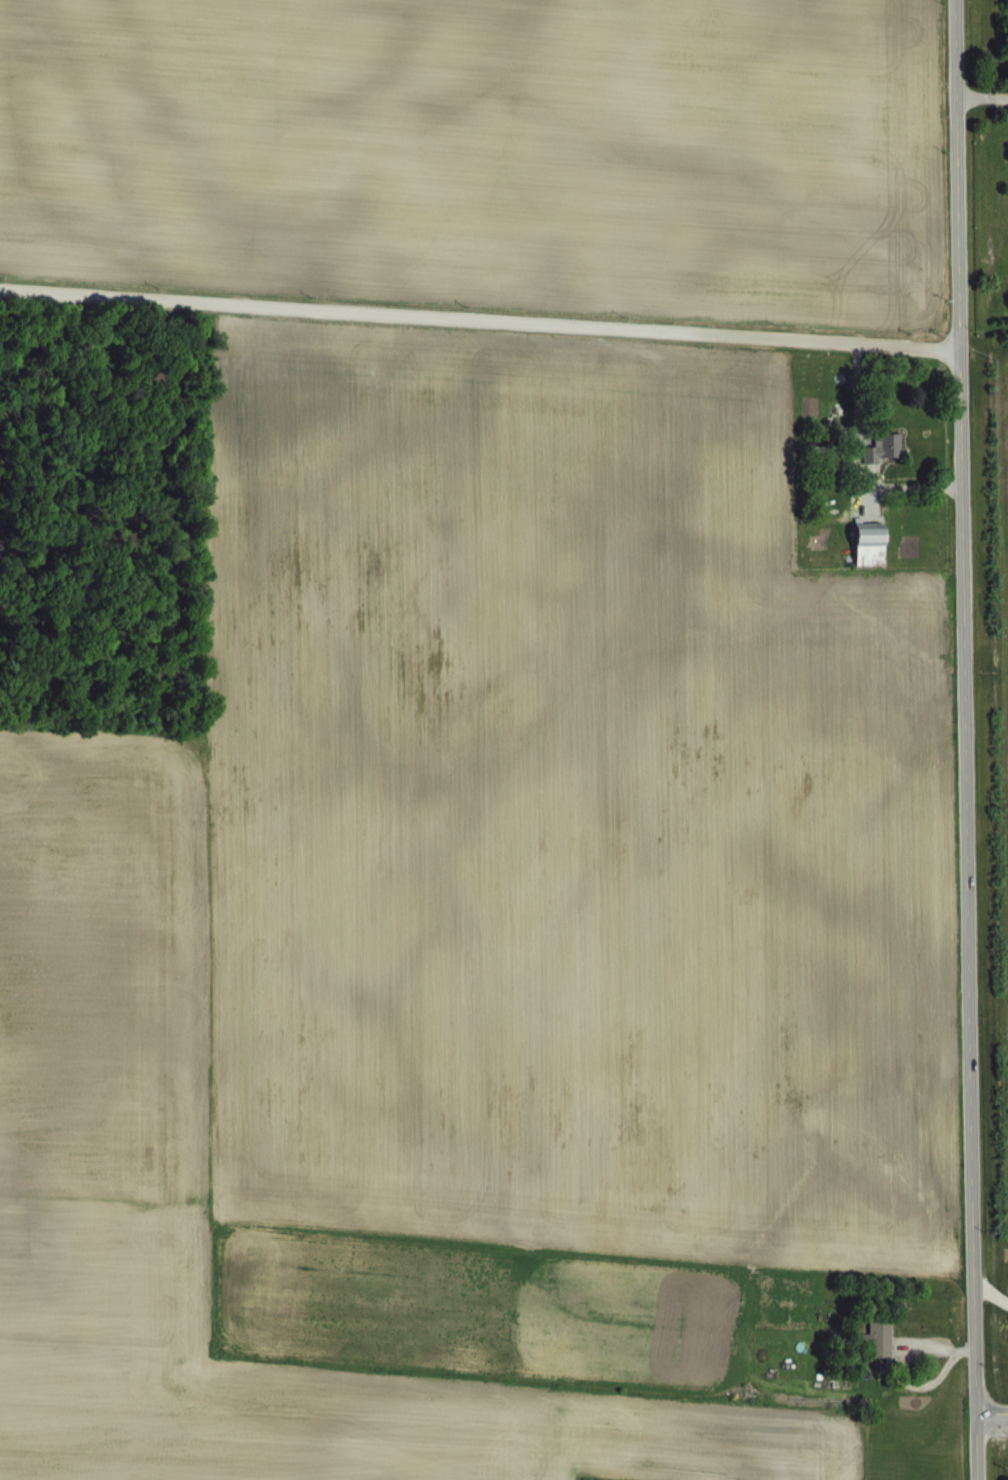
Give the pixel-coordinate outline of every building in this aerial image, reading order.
[(901,449),(875,449),(876,463),(864,463),(865,480),(883,479),(883,473),(901,473),(901,449)] [(885,582),(885,539),(856,540),(857,582),(885,582)] [(892,1373),(892,1335),(870,1335),(870,1350),(858,1350),(858,1365),(867,1365),(868,1373),(892,1373)]
